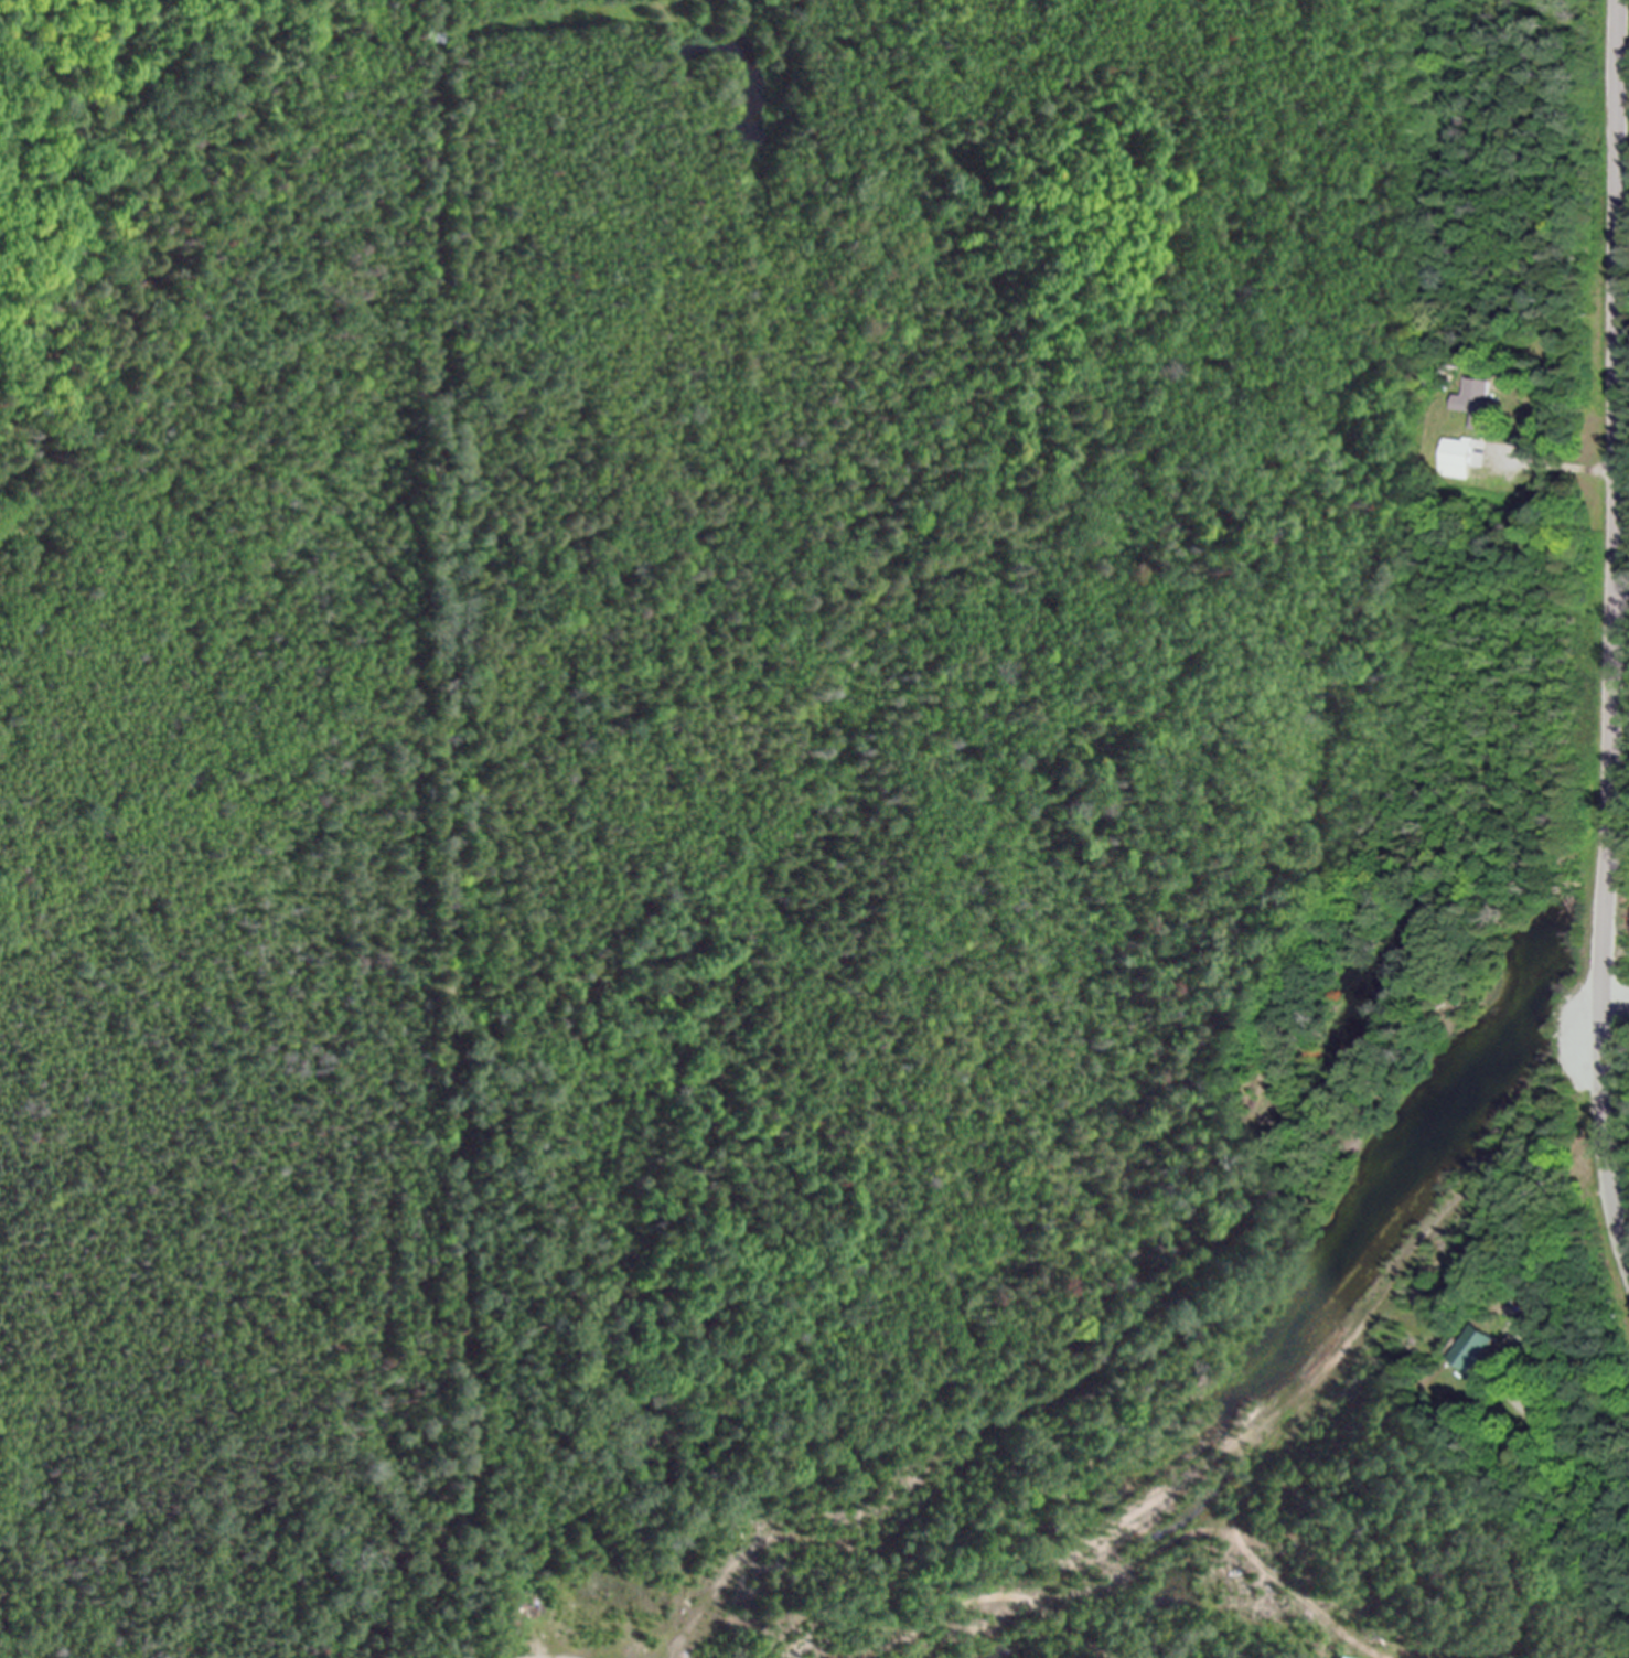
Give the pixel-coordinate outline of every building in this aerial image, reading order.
[(1458,395),(1456,412),(1476,414),(1474,430),(1493,432),(1499,382),(1470,378),(1467,396),(1458,395)] [(1473,479),(1475,459),(1485,460),(1487,444),(1447,440),(1444,476),(1473,479)] [(1450,1354),(1468,1373),(1499,1343),(1481,1324),(1450,1354)]
